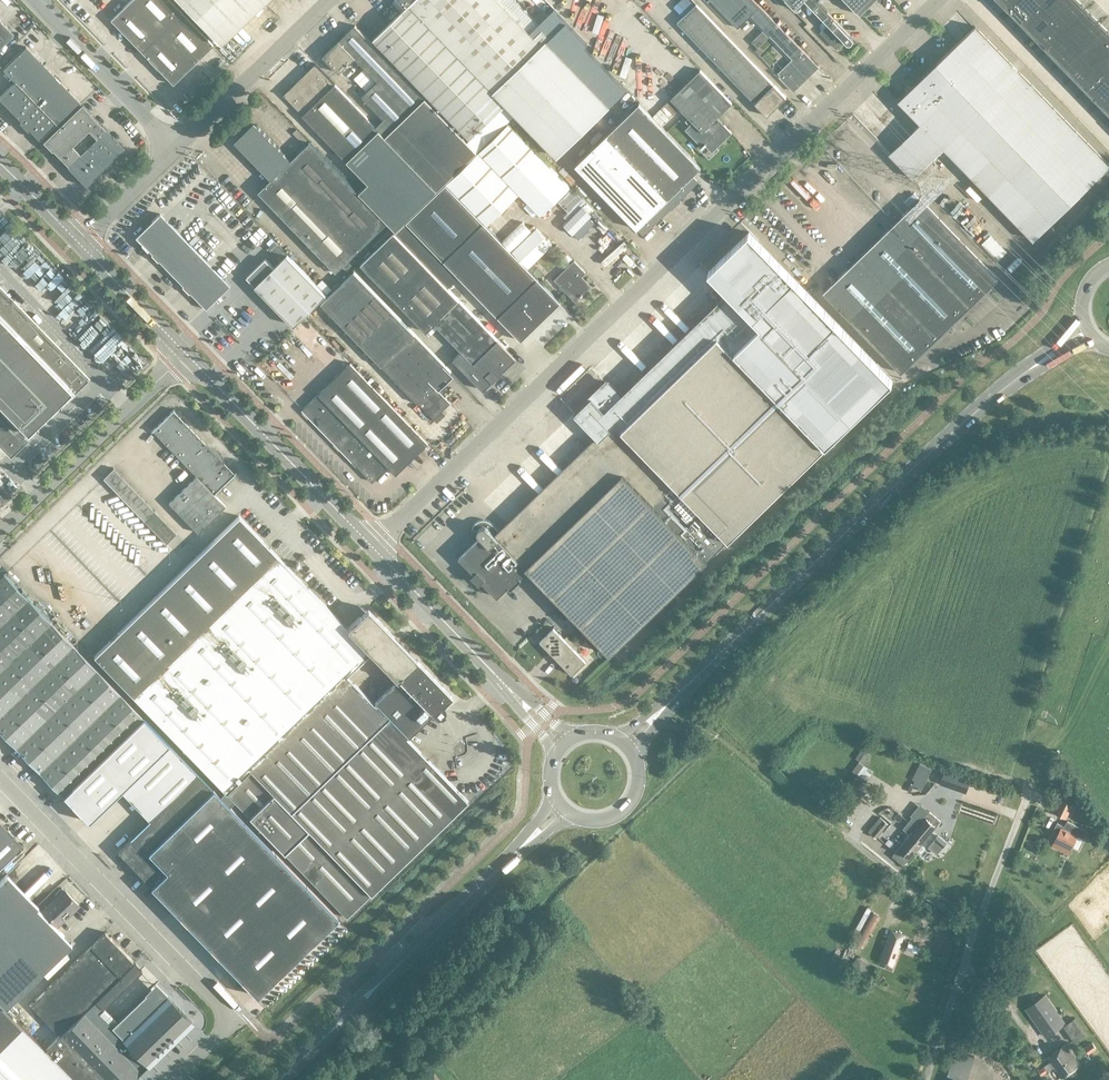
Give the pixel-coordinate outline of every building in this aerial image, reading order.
[(182,13),(170,0),(131,0),(111,19),(142,52),(182,13)] [(220,43),(264,0),(179,0),(220,43)] [(610,105),(547,40),(550,37),(542,29),(534,36),(499,0),(398,0),(405,8),(374,39),(470,138),(506,103),(557,156),(610,105)] [(773,19),(754,0),(711,0),(738,28),(750,16),(763,29),(773,19)] [(822,17),(827,12),(816,0),(806,0),(822,17)] [(860,14),(875,0),(846,0),(860,14)] [(1078,0),(999,0),(1108,113),(1108,32),(1078,0)] [(767,116),(786,97),(774,84),(773,84),(696,4),(677,22),(754,103),(767,116)] [(850,35),(834,18),(827,12),(822,17),(821,18),(827,25),(821,31),(837,47),(850,35)] [(182,13),(142,52),(173,84),(213,45),(182,13)] [(819,66),(773,19),(763,29),(762,29),(764,31),(754,40),(761,47),(771,38),(792,60),(779,72),(777,71),(775,73),(793,91),(819,66)] [(14,34),(0,20),(0,47),(14,34)] [(437,190),(477,151),(355,25),(323,56),(339,73),(355,57),(377,81),(362,96),(393,128),(385,136),(315,64),(283,95),(369,183),(366,186),(359,192),(310,142),(291,160),(257,125),(252,125),(238,139),(237,144),(271,179),(259,191),(336,272),(388,222),(396,230),(437,190)] [(1108,166),(1108,164),(975,26),(937,63),(1071,202),(1108,166)] [(602,57),(614,41),(607,37),(596,52),(602,57)] [(81,104),(26,46),(2,69),(15,81),(0,96),(0,99),(39,139),(55,123),(58,126),(81,104)] [(1030,54),(1026,58),(1036,67),(1039,63),(1030,54)] [(1071,202),(937,63),(898,100),(920,123),(889,153),(911,176),(943,146),(1033,239),(1071,202)] [(1029,64),(1023,69),(1029,76),(1035,71),(1029,64)] [(717,117),(732,102),(700,69),(670,98),(693,122),(685,129),(701,146),(701,147),(702,148),(705,145),(712,152),(732,133),(717,117)] [(654,102),(665,91),(656,82),(645,94),(654,102)] [(605,90),(618,102),(622,98),(608,86),(605,90)] [(575,165),(643,235),(698,182),(692,175),(701,167),(639,103),(575,165)] [(112,135),(112,136),(105,128),(89,112),(89,111),(82,104),(43,141),(51,149),(52,148),(69,166),(68,167),(86,186),(94,178),(93,177),(105,165),(106,166),(111,161),(110,161),(115,156),(116,157),(125,149),(117,141),(118,141),(112,135)] [(514,125),(520,119),(516,115),(510,121),(514,125)] [(508,122),(479,150),(519,193),(541,214),(570,186),(508,122)] [(487,224),(519,193),(479,150),(446,182),(487,224)] [(705,155),(711,162),(716,158),(710,151),(705,155)] [(395,231),(433,271),(444,260),(521,340),(561,302),(445,182),(395,231)] [(954,321),(998,279),(920,198),(823,292),(901,372),(946,329),(947,330),(952,330),(951,327),(953,327),(953,325),(955,323),(954,321)] [(205,309),(229,286),(160,214),(136,237),(205,309)] [(589,217),(573,234),(579,238),(594,222),(589,217)] [(512,251),(528,267),(552,244),(536,227),(512,251)] [(707,559),(824,446),(893,379),(749,231),(708,271),(727,291),(620,395),(607,382),(592,396),(591,396),(574,413),(599,440),(519,518),(518,518),(512,524),(510,527),(507,524),(500,531),(491,523),(489,521),(486,520),(483,519),(480,520),(478,521),(475,523),(474,525),(472,529),(478,530),(478,531),(478,532),(478,533),(479,534),(481,536),(459,557),(498,597),(509,586),(510,587),(510,588),(511,588),(512,587),(521,578),(521,577),(521,576),(528,569),(610,654),(708,560),(707,559)] [(462,351),(454,359),(483,390),(508,366),(516,358),(498,339),(459,299),(394,232),(361,264),(426,331),(435,323),(462,351)] [(994,240),(986,248),(1003,266),(1011,258),(994,240)] [(262,250),(267,255),(274,248),(269,243),(262,250)] [(294,325),(326,294),(283,250),(270,263),(265,258),(247,276),(294,325)] [(797,271),(801,275),(813,261),(809,258),(797,271)] [(579,279),(586,272),(574,260),(554,279),(575,301),(581,296),(583,294),(588,288),(579,279)] [(451,371),(354,271),(321,303),(382,365),(437,422),(446,414),(442,411),(451,403),(435,386),(451,371)] [(10,453),(39,425),(34,420),(64,391),(68,396),(88,377),(0,286),(0,442),(10,453)] [(341,353),(308,318),(260,365),(293,399),(327,367),(341,353)] [(396,474),(428,443),(350,363),(302,409),(372,482),(388,466),(396,474)] [(197,533),(225,506),(214,494),(235,473),(174,409),(152,430),(197,476),(169,503),(197,533)] [(103,478),(166,544),(177,533),(113,468),(103,478)] [(444,705),(443,704),(443,703),(450,696),(367,609),(346,629),(238,516),(94,655),(177,742),(225,792),(346,917),(467,801),(406,737),(408,735),(408,736),(432,713),(433,714),(434,714),(435,715),(437,715),(438,715),(439,715),(440,715),(441,714),(442,713),(443,713),(444,712),(444,711),(445,709),(445,708),(445,707),(444,706),(444,705)] [(50,622),(4,575),(4,574),(0,577),(0,670),(50,622)] [(121,605),(128,599),(125,595),(118,601),(121,605)] [(0,670),(0,730),(11,742),(17,747),(97,670),(51,622),(50,622),(0,670)] [(556,657),(573,641),(567,635),(564,638),(554,627),(540,640),(556,657)] [(572,674),(586,661),(575,650),(579,647),(587,639),(581,633),(573,641),(556,657),(572,674)] [(120,694),(97,671),(97,670),(17,747),(40,771),(120,694)] [(118,742),(143,718),(121,695),(120,694),(40,771),(63,795),(118,742)] [(122,789),(169,744),(143,718),(118,742),(63,795),(88,822),(122,789)] [(122,789),(165,836),(213,789),(169,744),(122,789)] [(920,763),(912,779),(915,780),(913,783),(919,787),(918,789),(921,791),(932,769),(920,763)] [(1054,767),(1047,780),(1060,787),(1067,774),(1054,767)] [(940,783),(965,792),(970,779),(945,770),(940,783)] [(276,854),(213,789),(146,855),(130,839),(118,851),(151,886),(195,931),(276,854)] [(1066,818),(1073,804),(1061,799),(1054,812),(1066,818)] [(902,865),(935,827),(940,821),(929,811),(920,822),(913,816),(903,828),(910,834),(892,856),(902,865)] [(877,838),(888,823),(880,817),(868,831),(877,838)] [(23,845),(0,821),(0,867),(23,845)] [(1068,853),(1077,834),(1062,827),(1063,825),(1057,822),(1053,830),(1058,833),(1052,845),(1068,853)] [(947,842),(938,835),(934,840),(942,848),(947,842)] [(307,886),(276,854),(195,931),(226,963),(307,886)] [(5,875),(0,880),(0,945),(38,908),(5,875)] [(226,963),(257,996),(337,918),(338,918),(307,886),(226,963)] [(56,927),(79,905),(64,890),(41,912),(38,908),(0,945),(0,1002),(13,1016),(18,1011),(10,1003),(72,944),(56,927)] [(864,948),(882,916),(872,910),(854,942),(864,948)] [(890,969),(903,935),(890,930),(879,961),(887,964),(886,967),(890,969)] [(58,1033),(133,961),(105,932),(30,1005),(58,1033)] [(45,1049),(0,1003),(0,1079),(131,1079),(148,1063),(192,1020),(168,997),(159,1006),(146,992),(112,1025),(98,1011),(103,1006),(142,970),(135,962),(58,1037),(51,1030),(41,1040),(47,1046),(45,1049)] [(1066,1023),(1045,995),(1025,1008),(1046,1037),(1066,1023)] [(1076,1018),(1064,1026),(1075,1042),(1087,1034),(1076,1018)] [(1084,1047),(1088,1054),(1096,1048),(1092,1042),(1084,1047)] [(1062,1077),(1080,1064),(1065,1044),(1047,1057),(1050,1061),(1043,1066),(1044,1067),(1044,1066),(1048,1071),(1054,1067),(1062,1077)] [(1038,1071),(1041,1076),(1048,1071),(1044,1066),(1044,1067),(1038,1071)]
